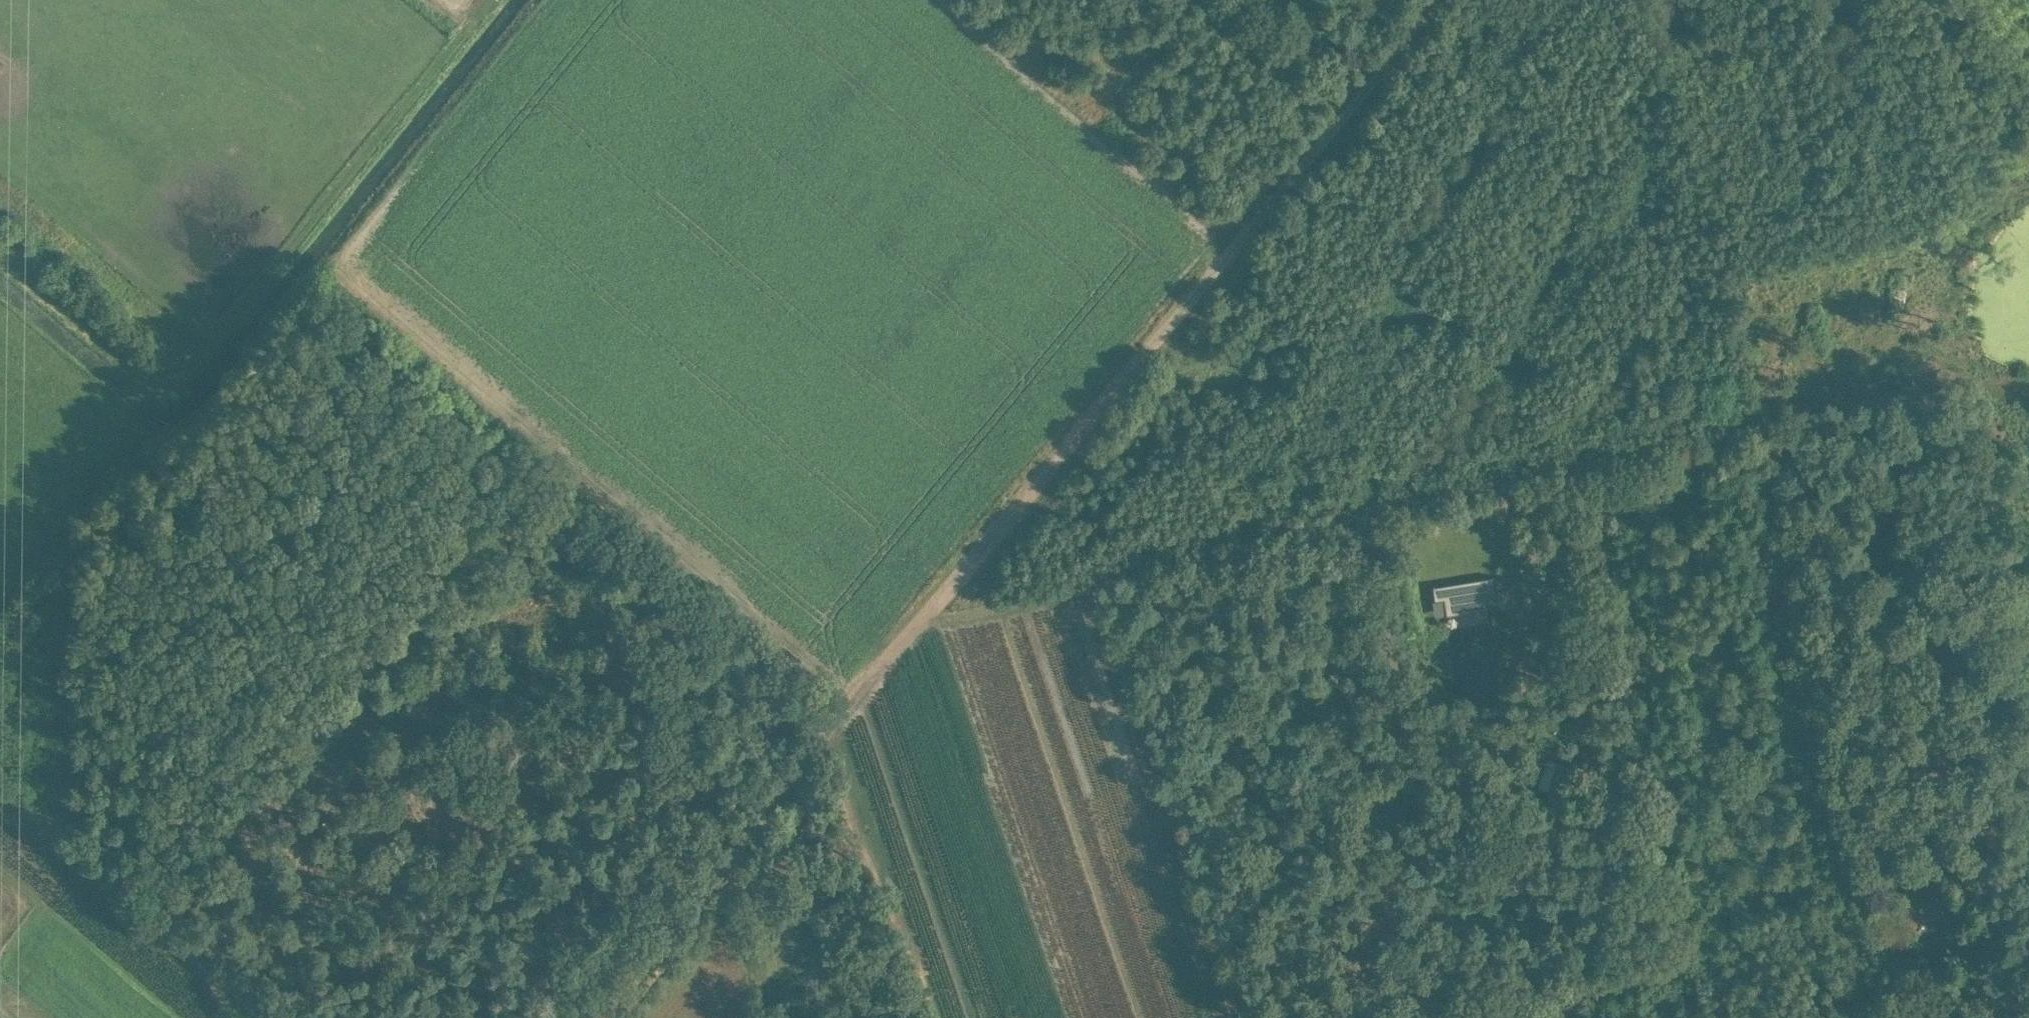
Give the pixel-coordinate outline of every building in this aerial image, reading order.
[(1494,575),(1433,585),(1436,599),(1446,598),(1448,613),(1489,606),(1486,591),(1496,589),(1494,575)] [(1549,790),(1544,804),(1558,808),(1572,764),(1558,760),(1557,761),(1549,790)] [(1927,899),(1909,906),(1914,917),(1931,910),(1927,899)]
